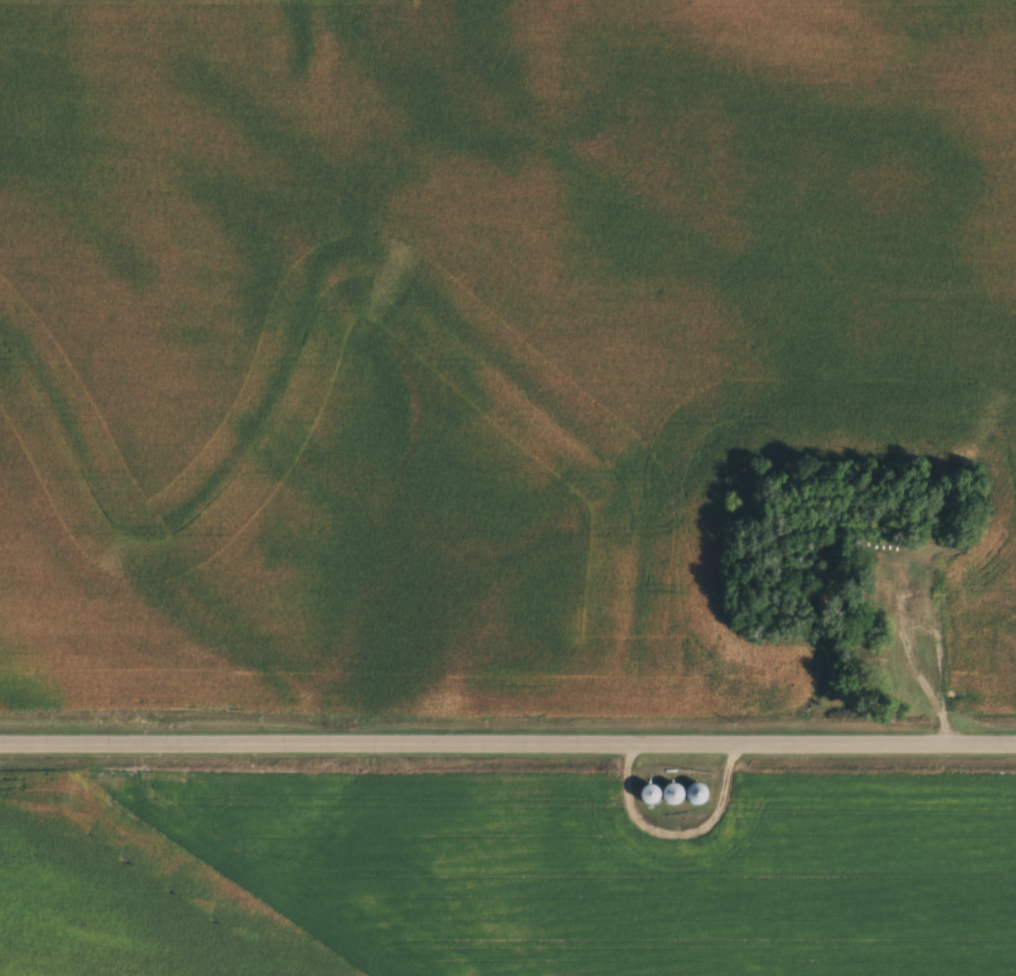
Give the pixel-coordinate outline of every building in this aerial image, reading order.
[(662,796),(673,807),(687,792),(673,779),(663,790),(654,782),(641,796),(652,806),(662,796)] [(689,784),(690,803),(708,801),(706,782),(689,784)]
